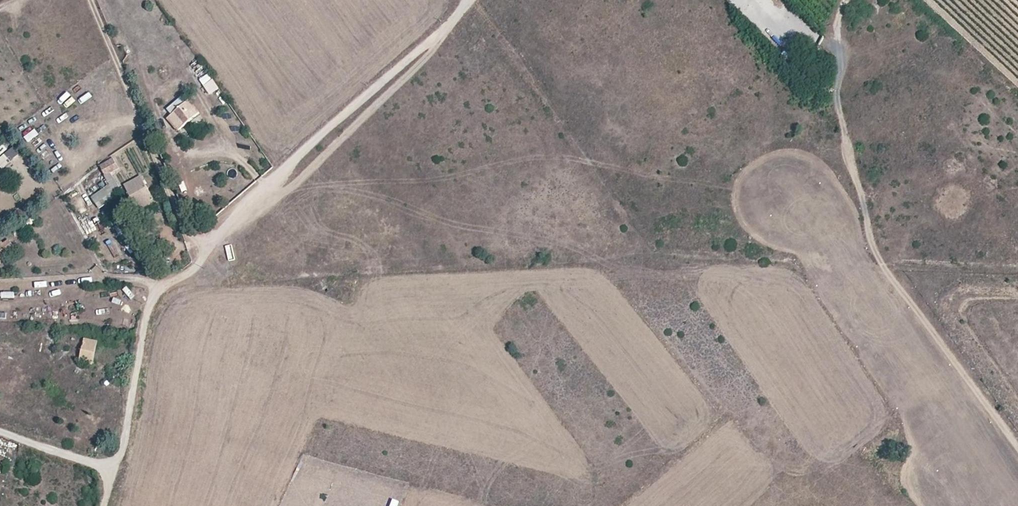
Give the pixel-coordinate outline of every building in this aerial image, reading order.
[(209,73),(199,80),(210,95),(219,89),(209,73)] [(113,107),(117,98),(112,95),(107,105),(113,107)] [(186,102),(183,99),(168,112),(171,115),(182,106),(186,102)] [(200,113),(189,100),(186,102),(182,106),(168,118),(179,131),(200,113)] [(139,140),(113,153),(122,170),(134,164),(139,175),(153,168),(139,140)] [(2,170),(12,162),(6,155),(13,149),(9,143),(0,150),(0,168),(2,170)] [(118,168),(113,159),(100,166),(106,176),(110,173),(118,168)] [(120,190),(110,173),(106,176),(104,177),(109,185),(110,187),(112,192),(113,193),(120,190)] [(151,194),(144,180),(127,188),(134,203),(151,194)] [(109,185),(92,197),(96,203),(112,192),(110,187),(109,185)] [(113,193),(112,192),(96,203),(99,207),(115,196),(113,193)] [(155,202),(151,194),(134,203),(138,210),(155,202)] [(220,224),(232,215),(227,208),(215,217),(220,224)] [(205,224),(201,213),(192,216),(197,228),(205,224)] [(9,240),(0,247),(0,257),(14,246),(9,240)] [(98,343),(86,340),(81,361),(92,364),(98,343)]
